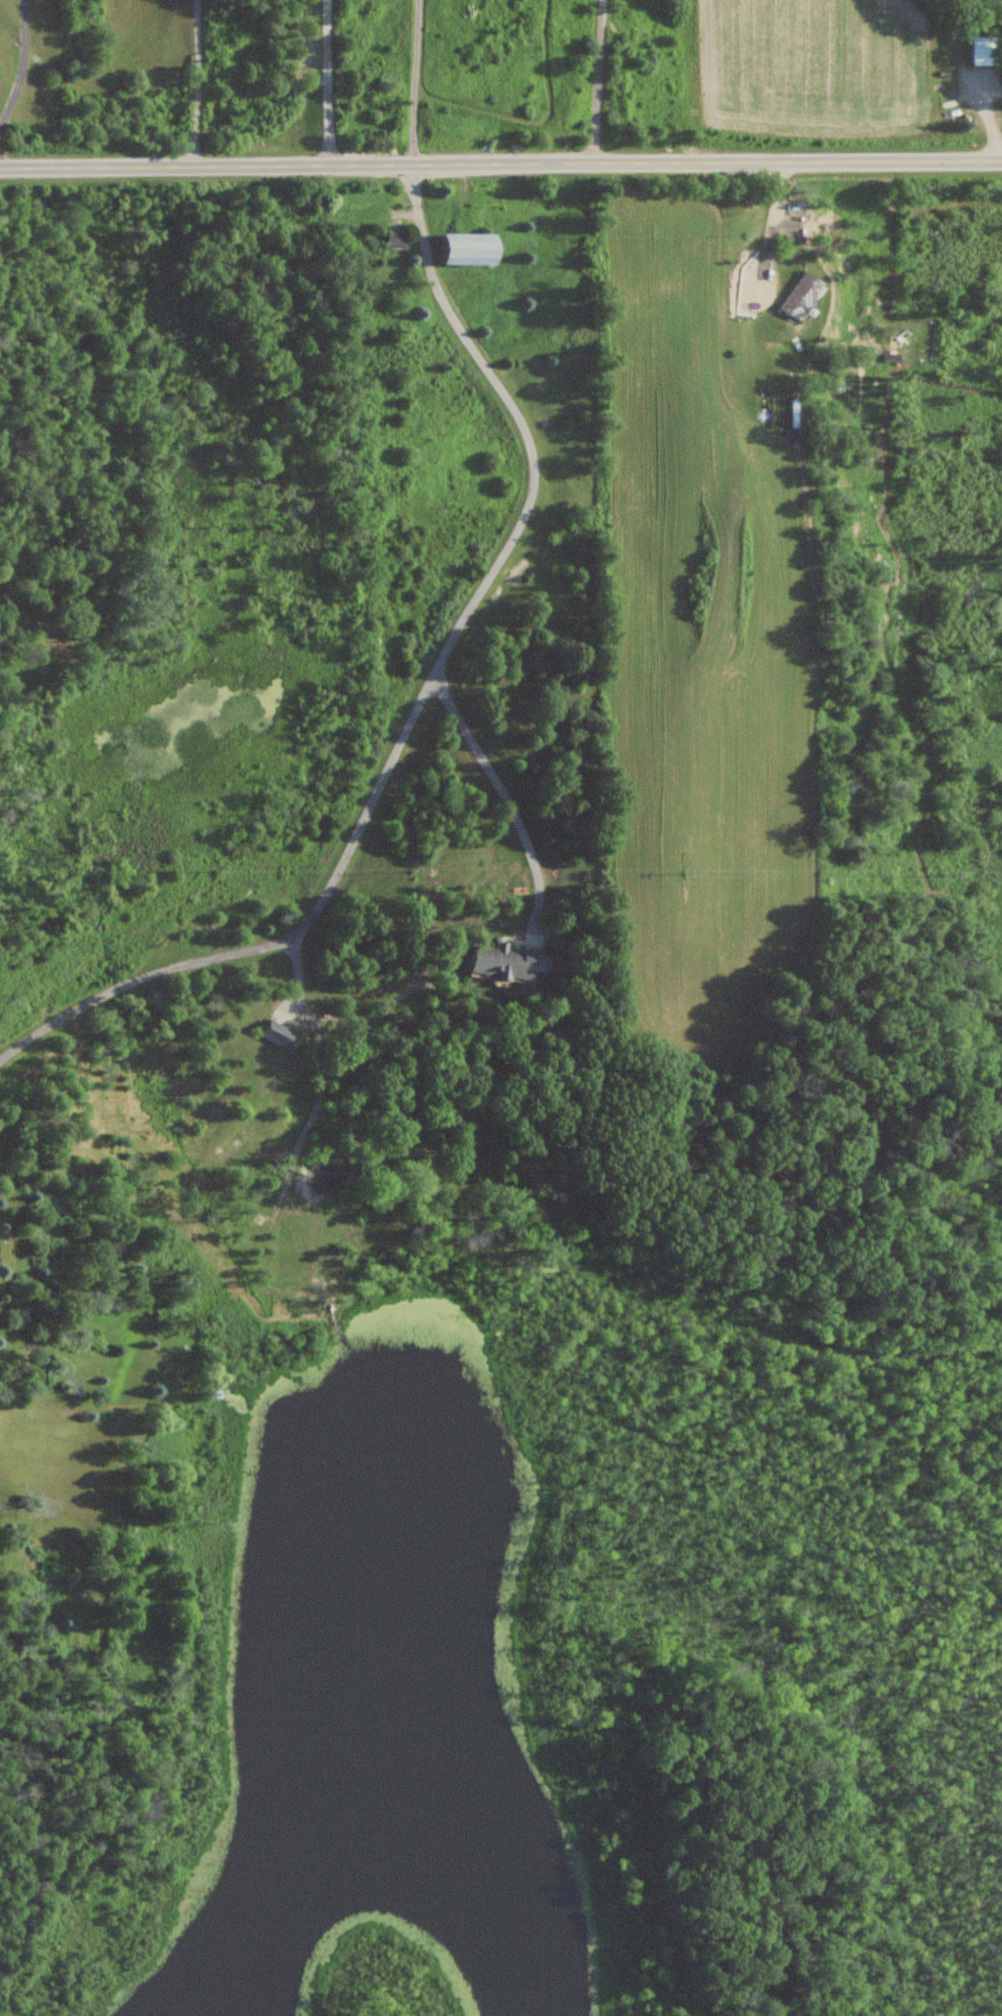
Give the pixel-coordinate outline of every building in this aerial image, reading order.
[(972,66),(1000,66),(1000,38),(972,38),(972,66)] [(385,250),(405,250),(405,232),(385,232),(385,250)] [(442,235),(442,266),(495,266),(495,235),(442,235)] [(801,322),(825,285),(807,273),(783,311),(801,322)] [(468,974),(532,983),(533,972),(546,974),(549,952),(506,947),(507,943),(496,942),(495,949),(471,945),(468,974)] [(293,1033),(270,1020),(260,1036),(283,1050),(293,1033)]
